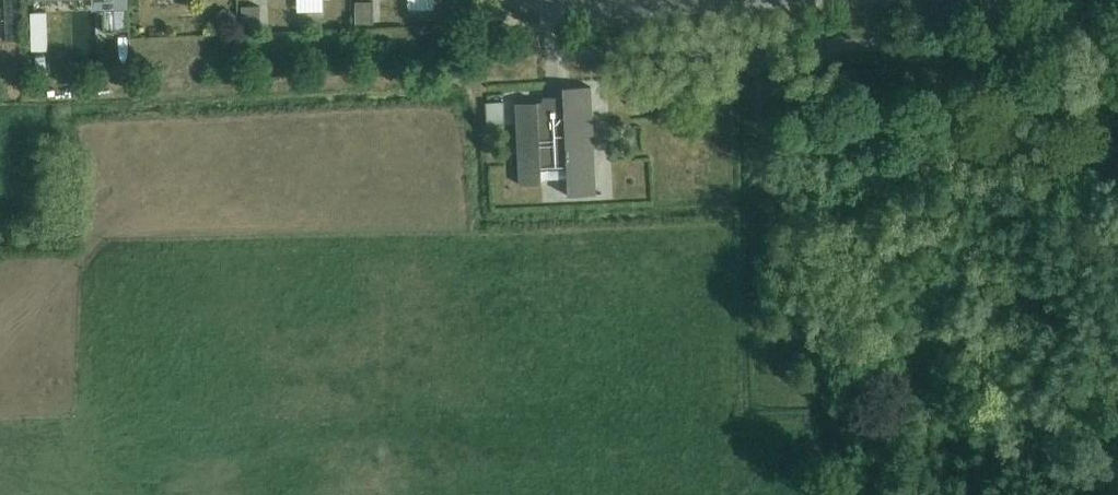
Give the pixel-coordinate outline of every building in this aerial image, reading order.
[(5,18),(19,18),(18,0),(5,0),(5,18)] [(374,2),(356,2),(356,24),(374,24),(374,2)] [(260,30),(260,7),(243,7),(243,30),(260,30)] [(47,11),(34,11),(34,49),(48,49),(47,11)] [(214,24),(224,34),(236,21),(226,12),(214,24)] [(542,117),(541,104),(519,105),(524,187),(546,186),(545,172),(570,170),(572,198),(602,196),(596,88),(566,89),(567,116),(542,117)] [(504,103),(491,104),(487,104),(488,126),(505,125),(505,124),(504,103)]
